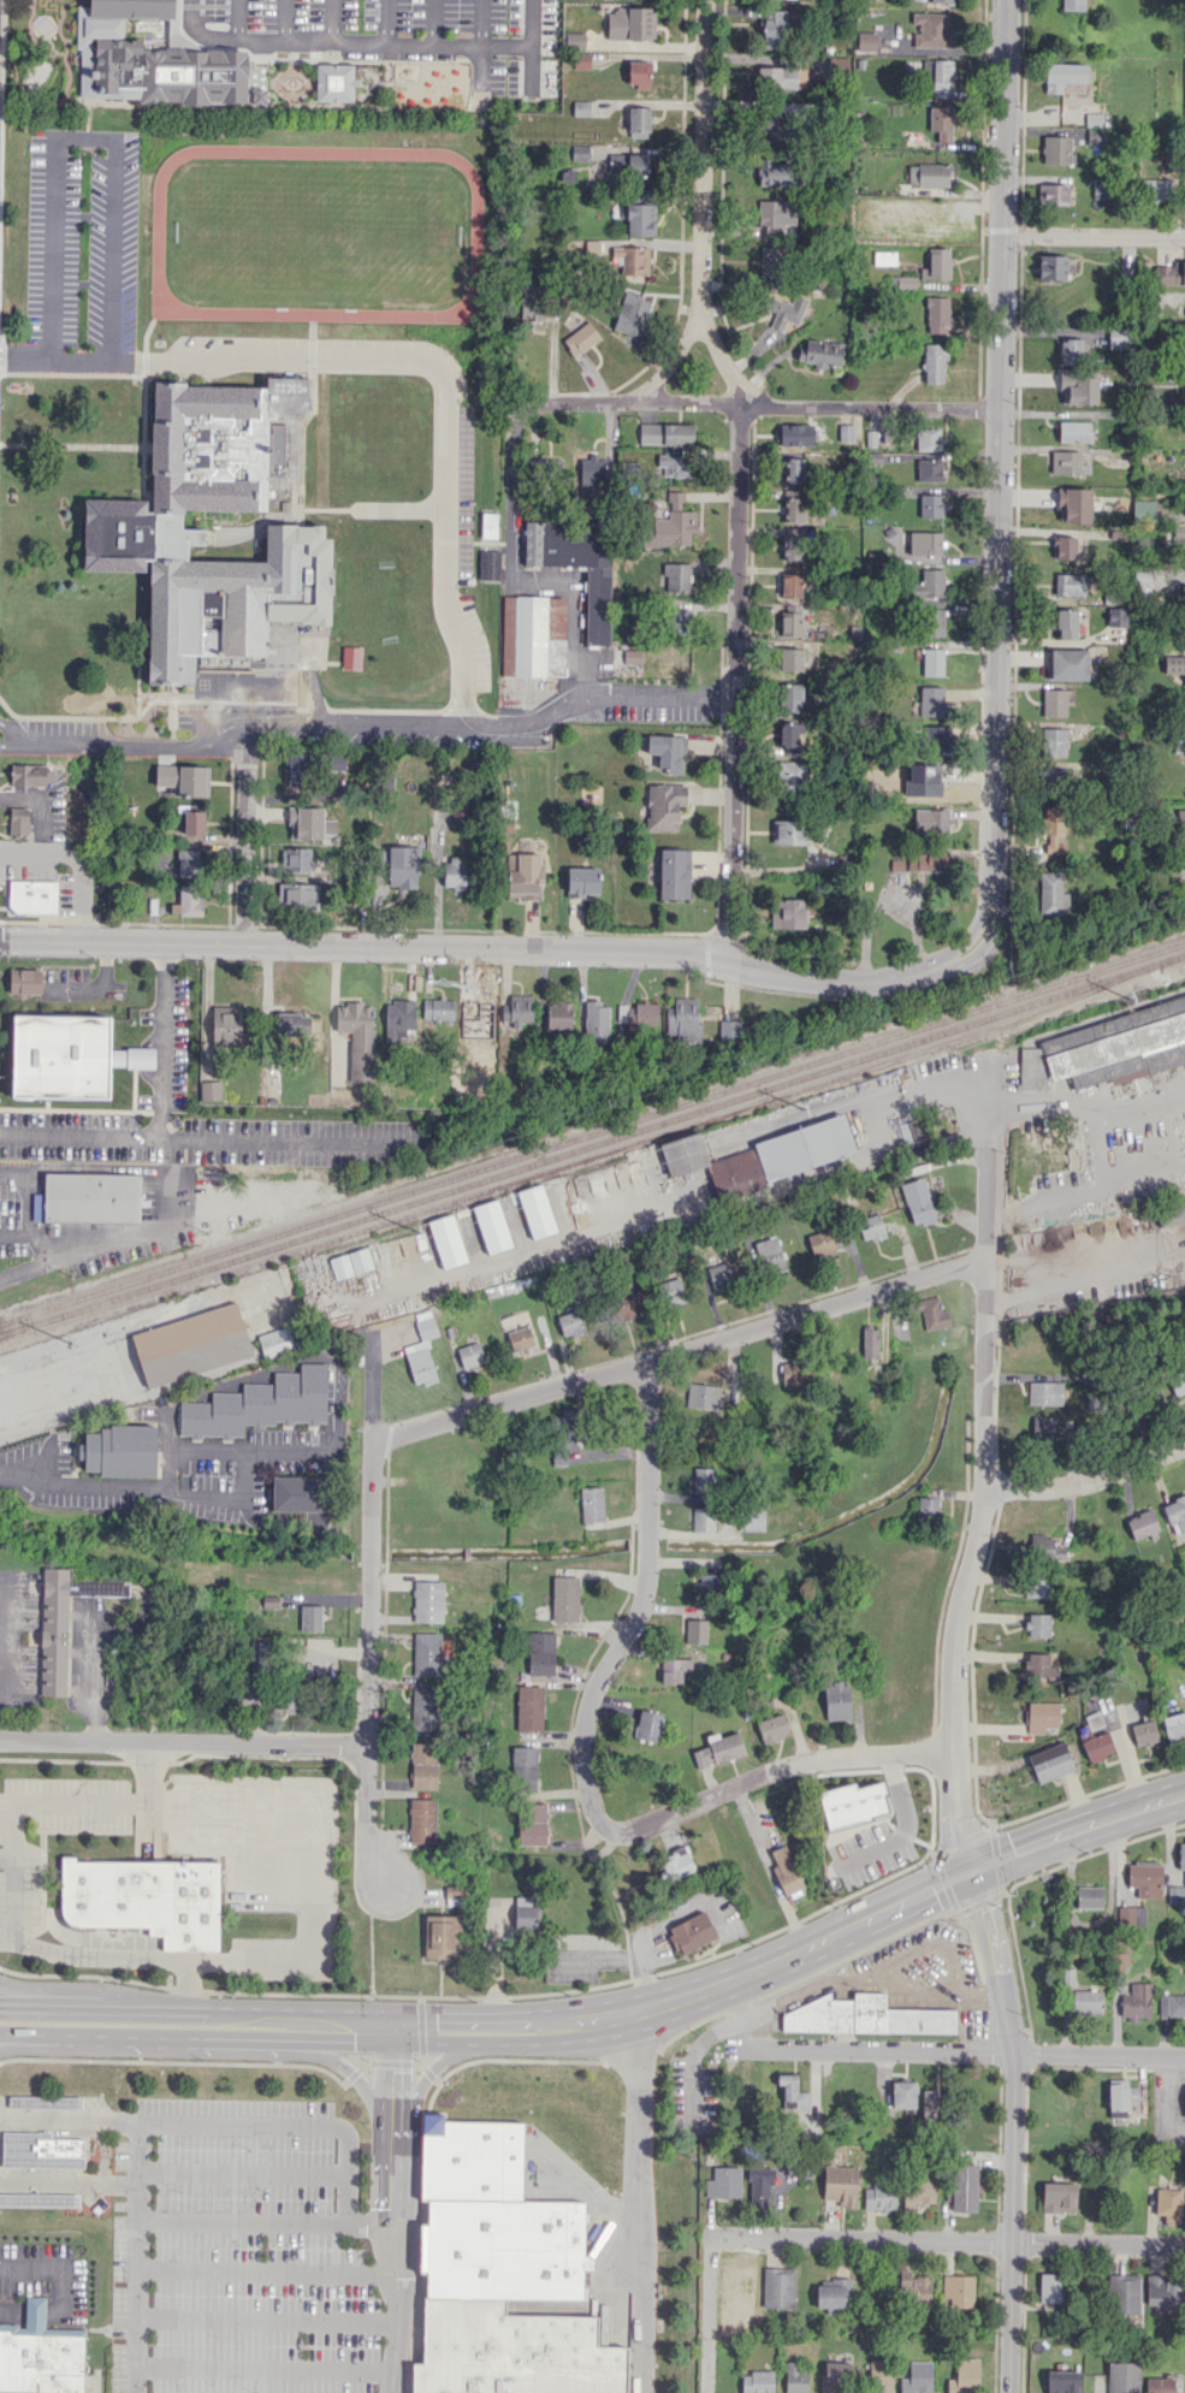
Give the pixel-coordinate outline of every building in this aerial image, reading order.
[(88,6),(88,0),(174,0),(173,19),(124,18),(123,37),(141,38),(141,48),(247,52),(245,94),(251,94),(253,88),(266,88),(265,103),(211,102),(211,106),(190,106),(190,102),(167,101),(167,106),(138,105),(138,99),(79,97),(81,48),(76,48),(77,6),(88,6)] [(1060,9),(1085,10),(1085,0),(1060,0),(1060,9)] [(607,39),(654,40),(655,9),(608,8),(607,39)] [(786,9),(762,9),(761,48),(786,49),(786,9)] [(914,46),(953,47),(953,28),(946,28),(946,13),(912,12),(912,24),(919,24),(919,33),(914,33),(914,46)] [(876,32),(857,32),(857,50),(877,50),(876,32)] [(953,97),(953,60),(924,59),(923,82),(931,82),(931,96),(953,97)] [(628,83),(649,83),(649,61),(628,61),(628,83)] [(315,101),(316,63),(354,64),(354,102),(315,101)] [(1044,93),(1062,93),(1062,83),(1086,83),(1087,63),(1044,63),(1044,93)] [(805,89),(806,67),(760,66),(760,88),(805,89)] [(574,116),(589,115),(589,101),(573,102),(574,116)] [(762,141),(786,142),(787,102),(763,102),(762,141)] [(929,130),(938,130),(938,141),(951,141),(952,106),(929,106),(929,130)] [(628,137),(649,137),(649,107),(629,107),(628,137)] [(1087,143),(1101,143),(1102,129),(1087,129),(1087,143)] [(1043,164),(1072,164),(1072,136),(1043,135),(1043,164)] [(589,145),(572,145),(572,160),(590,160),(589,145)] [(649,154),(611,153),(610,171),(622,171),(622,179),(648,179),(649,154)] [(771,158),(758,158),(757,184),(790,185),(790,164),(770,163),(771,158)] [(949,187),(950,164),(908,164),(908,186),(949,187)] [(1092,198),(1107,198),(1108,178),(1093,178),(1092,198)] [(1168,201),(1169,179),(1145,179),(1144,201),(1168,201)] [(1067,205),(1067,184),(1038,184),(1038,205),(1067,205)] [(783,234),(784,200),(758,200),(757,233),(783,234)] [(655,204),(620,204),(620,217),(627,217),(627,235),(655,236),(655,204)] [(914,238),(950,238),(950,213),(930,212),(930,218),(914,218),(914,238)] [(625,275),(649,275),(648,246),(624,247),(625,275)] [(760,277),(784,277),(785,247),(761,246),(760,277)] [(950,248),(928,248),(928,267),(920,267),(920,279),(950,279),(950,248)] [(896,251),(874,251),(874,265),(896,265),(896,251)] [(1038,279),(1065,279),(1066,255),(1039,254),(1038,279)] [(1173,260),(1173,266),(1155,266),(1155,284),(1184,285),(1184,261),(1173,260)] [(613,329),(628,334),(624,345),(639,349),(653,301),(624,292),(613,329)] [(807,299),(794,294),(790,303),(766,294),(762,307),(775,312),(769,326),(782,331),(786,320),(798,324),(807,299)] [(926,332),(948,332),(948,297),(926,296),(926,332)] [(573,356),(601,338),(589,321),(562,339),(573,356)] [(1108,347),(1129,347),(1129,328),(1108,328),(1108,347)] [(1060,363),(1087,362),(1086,338),(1059,339),(1060,363)] [(843,343),(806,339),(805,348),(798,347),(797,362),(824,365),(840,367),(843,343)] [(945,384),(946,344),(924,343),(924,383),(945,384)] [(1059,403),(1097,404),(1097,370),(1060,370),(1059,403)] [(82,570),(84,497),(148,498),(148,510),(152,510),(154,379),(188,380),(186,385),(267,386),(267,377),(308,378),(307,410),(275,410),(275,416),(267,416),(266,508),(183,507),(183,529),(205,529),(205,544),(189,544),(188,558),(265,561),(266,523),(325,525),(325,538),(331,538),(330,623),(300,623),(300,618),(266,617),(265,653),(195,652),(194,681),(180,681),(180,686),(146,685),(148,571),(82,570)] [(1089,443),(1090,422),(1059,421),(1058,441),(1089,443)] [(639,444),(694,445),(695,424),(639,423),(639,444)] [(813,425),(780,424),(780,445),(812,446),(813,425)] [(853,441),(853,424),(839,424),(839,440),(853,441)] [(917,451),(941,450),(940,427),(916,428),(917,451)] [(1081,451),(1051,450),(1051,473),(1081,474),(1081,451)] [(690,475),(689,454),(657,455),(657,476),(690,475)] [(785,482),(804,483),(804,458),(785,458),(785,482)] [(942,480),(941,458),(917,459),(918,481),(942,480)] [(592,495),(593,476),(595,476),(596,464),(578,463),(577,494),(592,495)] [(1090,522),(1091,488),(1058,487),(1057,521),(1090,522)] [(690,546),(690,533),(697,533),(697,510),(684,510),(684,491),(667,491),(667,518),(644,518),(645,546),(690,546)] [(920,517),(943,517),(943,494),(919,494),(920,517)] [(803,497),(783,498),(784,522),(804,521),(803,497)] [(1155,500),(1133,500),(1132,520),(1155,521),(1155,500)] [(497,512),(480,512),(480,538),(497,539),(497,512)] [(609,643),(610,522),(525,521),(524,565),(587,565),(586,643),(609,643)] [(1173,526),(1173,552),(1184,553),(1184,526),(1173,526)] [(909,554),(941,555),(941,532),(910,531),(909,554)] [(782,559),(802,559),(802,536),(782,536),(782,559)] [(1075,559),(1076,536),(1052,536),(1052,546),(1056,546),(1056,559),(1075,559)] [(479,580),(500,580),(500,551),(480,550),(479,580)] [(664,591),(689,592),(690,563),(665,563),(664,591)] [(912,583),(912,597),(943,596),(943,568),(921,569),(922,583),(912,583)] [(802,574),(782,573),(781,597),(800,598),(802,574)] [(1083,595),(1084,574),(1055,573),(1055,594),(1083,595)] [(502,676),(564,677),(566,597),(503,596),(502,676)] [(667,603),(666,625),(688,627),(690,605),(667,603)] [(1128,608),(1107,607),(1107,626),(1127,627),(1128,608)] [(944,610),(925,609),(924,636),(944,636),(944,610)] [(1077,609),(1051,609),(1051,628),(1057,628),(1057,639),(1077,639),(1077,609)] [(800,635),(801,612),(781,612),(781,635),(800,635)] [(800,671),(801,645),(779,645),(779,670),(800,671)] [(361,669),(362,647),(343,646),(342,668),(361,669)] [(943,676),(943,648),(923,648),(922,676),(943,676)] [(1087,680),(1087,649),(1049,649),(1049,679),(1087,680)] [(641,662),(641,650),(624,650),(625,663),(641,662)] [(1184,673),(1184,684),(1184,656),(1164,655),(1164,673),(1184,673)] [(780,711),(801,711),(802,685),(781,684),(780,711)] [(943,687),(920,686),(919,715),(943,716),(943,687)] [(1066,716),(1066,689),(1042,689),(1042,716),(1066,716)] [(802,754),(803,723),(779,722),(778,753),(802,754)] [(950,726),(925,725),(924,750),(949,751),(950,726)] [(1065,756),(1066,728),(1042,728),(1041,755),(1065,756)] [(681,774),(682,752),(687,752),(687,736),(647,735),(647,753),(658,754),(658,768),(667,768),(667,773),(681,774)] [(307,784),(306,752),(287,753),(288,785),(307,784)] [(345,769),(345,754),(330,754),(331,770),(345,769)] [(806,761),(778,761),(777,794),(805,795),(806,761)] [(208,797),(209,766),(155,764),(155,785),(178,786),(177,796),(208,797)] [(11,765),(10,784),(53,785),(53,766),(11,765)] [(1062,789),(1063,768),(1042,767),(1040,788),(1062,789)] [(925,795),(949,795),(950,770),(926,770),(925,795)] [(678,830),(678,805),(687,805),(687,785),(648,785),(647,830),(678,830)] [(1066,857),(1064,806),(1043,807),(1044,857),(1066,857)] [(323,839),(323,807),(290,807),(289,839),(323,839)] [(27,835),(28,808),(9,808),(9,834),(27,835)] [(1177,808),(1177,828),(1184,828),(1184,808),(1177,808)] [(949,832),(949,809),(914,809),(914,831),(949,832)] [(203,835),(203,811),(184,810),(184,834),(203,835)] [(773,844),(808,844),(807,820),(772,820),(773,844)] [(419,847),(388,846),(387,851),(378,851),(378,867),(388,867),(388,888),(418,888),(419,847)] [(312,848),(282,847),(281,870),(311,871),(312,848)] [(948,849),(909,847),(908,870),(947,871),(948,849)] [(689,899),(690,849),(660,848),(658,898),(689,899)] [(179,876),(201,876),(200,850),(178,850),(179,876)] [(541,853),(508,853),(508,863),(516,863),(516,871),(507,871),(507,896),(524,896),(524,899),(542,899),(541,853)] [(445,888),(472,887),(471,857),(443,858),(445,888)] [(600,895),(599,866),(567,867),(567,896),(600,895)] [(1062,872),(1040,872),(1039,915),(1066,915),(1066,892),(1062,892),(1062,872)] [(17,912),(8,905),(10,879),(58,881),(57,913),(17,912)] [(317,906),(318,884),(279,882),(277,904),(317,906)] [(179,915),(201,915),(202,885),(180,885),(179,915)] [(772,928),(805,928),(806,899),(772,898),(772,928)] [(9,993),(40,994),(41,969),(9,969),(9,993)] [(533,995),(510,994),(510,1003),(502,1003),(502,1026),(521,1027),(521,1021),(532,1021),(533,995)] [(1039,1041),(1184,994),(1184,1063),(1115,1085),(1112,1076),(1073,1089),(1068,1073),(1051,1079),(1039,1041)] [(454,1021),(454,998),(423,997),(423,1020),(454,1021)] [(700,998),(674,997),(673,1007),(667,1007),(666,1034),(677,1034),(676,1041),(698,1042),(700,998)] [(385,1041),(414,1041),(415,1001),(386,1000),(385,1041)] [(494,1001),(463,1000),(462,1020),(493,1022),(494,1001)] [(583,1042),(608,1042),(610,1002),(585,1001),(583,1042)] [(350,1032),(351,1083),(374,1082),(373,1003),(336,1003),(336,1032),(350,1032)] [(546,1028),(571,1029),(572,1003),(547,1003),(546,1028)] [(618,1024),(658,1022),(657,1003),(617,1004),(618,1024)] [(211,1006),(212,1043),(241,1042),(240,1005),(211,1006)] [(12,1096),(13,1013),(112,1015),(111,1048),(154,1049),(154,1066),(111,1066),(111,1098),(12,1096)] [(277,1013),(277,1035),(310,1035),(310,1013),(277,1013)] [(741,1020),(720,1020),(720,1041),(741,1041),(741,1020)] [(200,1100),(221,1100),(220,1081),(199,1081),(200,1100)] [(764,1180),(855,1154),(844,1114),(753,1140),(764,1180)] [(898,1123),(905,1152),(929,1147),(922,1117),(898,1123)] [(660,1141),(667,1175),(710,1166),(702,1132),(660,1141)] [(711,1159),(719,1194),(762,1183),(754,1149),(711,1159)] [(35,1220),(35,1191),(46,1191),(46,1173),(141,1175),(140,1222),(35,1220)] [(899,1184),(913,1226),(937,1218),(922,1176),(899,1184)] [(557,1231),(541,1183),(516,1191),(532,1240),(557,1231)] [(472,1206),(486,1255),(512,1247),(497,1198),(472,1206)] [(468,1261),(452,1213),(427,1221),(443,1270),(468,1261)] [(885,1236),(879,1213),(857,1219),(863,1242),(885,1236)] [(807,1236),(813,1257),(835,1251),(829,1229),(807,1236)] [(785,1269),(779,1236),(754,1241),(760,1274),(785,1269)] [(373,1268),(366,1247),(328,1258),(335,1280),(373,1268)] [(735,1281),(730,1260),(707,1266),(712,1286),(735,1281)] [(685,1301),(681,1278),(659,1281),(662,1305),(685,1301)] [(618,1319),(648,1313),(643,1288),(613,1294),(618,1319)] [(922,1330),(949,1326),(947,1310),(941,1311),(939,1296),(918,1299),(922,1330)] [(131,1334),(236,1301),(253,1355),(148,1388),(131,1334)] [(403,1346),(414,1385),(436,1379),(425,1339),(438,1336),(430,1309),(413,1314),(421,1341),(403,1346)] [(585,1331),(578,1309),(556,1316),(563,1338),(585,1331)] [(256,1336),(264,1357),(298,1345),(291,1324),(256,1336)] [(535,1343),(528,1324),(504,1333),(511,1352),(535,1343)] [(862,1357),(877,1357),(877,1328),(863,1327),(862,1357)] [(457,1348),(463,1369),(485,1363),(478,1341),(457,1348)] [(179,1400),(211,1402),(211,1392),(242,1392),(242,1382),(273,1384),(273,1372),(300,1372),(300,1363),(326,1363),(325,1422),(274,1421),(274,1424),(243,1424),(242,1437),(178,1435),(179,1400)] [(795,1368),(783,1368),(783,1385),(795,1385),(795,1368)] [(1184,1394),(1184,1370),(1168,1377),(1176,1398),(1184,1394)] [(1062,1381),(1028,1381),(1028,1404),(1062,1404),(1062,1381)] [(717,1410),(720,1386),(689,1382),(686,1406),(717,1410)] [(1146,1389),(1149,1405),(1163,1402),(1160,1387),(1146,1389)] [(580,1442),(581,1408),(561,1408),(561,1442),(580,1442)] [(1055,1416),(1032,1416),(1032,1437),(1055,1436),(1055,1416)] [(77,1443),(84,1443),(84,1432),(100,1432),(100,1427),(111,1427),(111,1423),(156,1426),(154,1476),(99,1475),(99,1470),(83,1470),(83,1458),(77,1458),(77,1443)] [(716,1468),(694,1468),(693,1492),(715,1493),(716,1468)] [(271,1475),(320,1476),(320,1511),(271,1510),(271,1475)] [(580,1487),(582,1522),(604,1521),(602,1486),(580,1487)] [(1184,1531),(1184,1496),(1164,1502),(1173,1534),(1184,1531)] [(918,1519),(938,1519),(938,1497),(918,1497),(918,1519)] [(713,1531),(714,1507),(693,1507),(692,1531),(713,1531)] [(741,1509),(741,1530),(763,1531),(763,1509),(741,1509)] [(1126,1518),(1134,1539),(1160,1530),(1152,1509),(1126,1518)] [(1066,1546),(1053,1547),(1053,1534),(1031,1535),(1031,1560),(1066,1559),(1066,1546)] [(66,1696),(68,1595),(128,1596),(128,1580),(73,1579),(73,1568),(42,1568),(40,1696),(66,1696)] [(718,1574),(696,1573),(696,1594),(718,1594),(718,1574)] [(1050,1598),(1051,1575),(1026,1574),(1026,1597),(1050,1598)] [(579,1621),(580,1576),(553,1576),(552,1621),(579,1621)] [(412,1621),(442,1622),(443,1581),(414,1580),(412,1621)] [(322,1605),(300,1605),(300,1631),(321,1631),(322,1605)] [(1050,1614),(1026,1613),(1026,1636),(1049,1637),(1050,1614)] [(707,1620),(686,1619),(686,1643),(707,1644),(707,1620)] [(528,1674),(555,1675),(556,1632),(529,1631),(528,1674)] [(441,1633),(414,1633),(414,1676),(440,1676),(441,1633)] [(271,1675),(272,1642),(252,1641),(251,1675),(271,1675)] [(1050,1653),(1027,1653),(1027,1676),(1057,1676),(1057,1665),(1049,1665),(1050,1653)] [(661,1682),(683,1683),(683,1670),(692,1671),(692,1659),(662,1658),(661,1682)] [(825,1682),(826,1719),(850,1719),(849,1681),(825,1682)] [(435,1730),(436,1687),(412,1686),(411,1730),(435,1730)] [(543,1731),(544,1686),(518,1686),(517,1730),(543,1731)] [(296,1713),(296,1693),(278,1692),(277,1712),(296,1713)] [(1027,1733),(1045,1733),(1045,1727),(1058,1727),(1058,1702),(1028,1702),(1027,1733)] [(635,1738),(659,1741),(663,1713),(638,1710),(635,1738)] [(1161,1717),(1166,1739),(1184,1734),(1184,1711),(1161,1717)] [(765,1741),(789,1734),(783,1713),(758,1720),(765,1741)] [(1136,1747),(1159,1741),(1153,1719),(1130,1725),(1136,1747)] [(692,1750),(697,1768),(745,1754),(738,1731),(720,1737),(718,1732),(705,1735),(708,1746),(692,1750)] [(1081,1734),(1088,1760),(1114,1753),(1108,1731),(1092,1735),(1091,1731),(1081,1734)] [(412,1742),(411,1788),(436,1788),(437,1743),(412,1742)] [(1074,1771),(1066,1743),(1028,1753),(1036,1781),(1074,1771)] [(538,1746),(513,1746),(512,1783),(537,1783),(538,1746)] [(854,1782),(817,1791),(826,1830),(891,1814),(883,1781),(855,1787),(854,1782)] [(409,1843),(436,1844),(436,1799),(410,1798),(409,1843)] [(519,1844),(547,1845),(547,1803),(520,1802),(519,1844)] [(777,1866),(772,1868),(784,1895),(803,1886),(785,1844),(770,1851),(777,1866)] [(665,1882),(695,1873),(687,1845),(657,1854),(665,1882)] [(60,1856),(60,1925),(148,1926),(148,1933),(162,1933),(162,1950),(220,1950),(221,1858),(60,1856)] [(1161,1898),(1162,1865),(1128,1864),(1127,1886),(1137,1886),(1137,1897),(1161,1898)] [(1184,1902),(1184,1885),(1168,1885),(1168,1902),(1184,1902)] [(445,1905),(462,1905),(462,1886),(446,1886),(445,1905)] [(515,1895),(515,1929),(537,1929),(537,1895),(515,1895)] [(1144,1906),(1118,1906),(1118,1927),(1145,1926),(1144,1906)] [(669,1926),(673,1933),(669,1936),(675,1949),(679,1947),(682,1954),(689,1950),(692,1954),(698,1951),(697,1947),(717,1937),(704,1909),(669,1926)] [(425,1912),(425,1959),(449,1959),(449,1954),(456,1954),(456,1931),(461,1931),(461,1912),(425,1912)] [(1149,2017),(1150,1983),(1130,1982),(1130,1994),(1120,1994),(1120,2019),(1138,2019),(1138,2016),(1149,2017)] [(1101,1990),(1073,1990),(1073,2013),(1101,2014),(1101,1990)] [(783,2014),(783,2030),(956,2033),(956,2008),(887,2007),(888,1992),(853,1991),(853,2001),(830,2000),(830,1991),(783,2014)] [(1159,1994),(1159,2015),(1184,2016),(1184,1994),(1159,1994)] [(797,2074),(777,2075),(777,2084),(783,2084),(783,2109),(811,2109),(811,2091),(797,2092),(797,2074)] [(1138,2086),(1127,2087),(1127,2079),(1107,2079),(1108,2117),(1127,2117),(1127,2103),(1138,2103),(1138,2086)] [(916,2082),(891,2081),(890,2107),(916,2108),(916,2082)] [(10,2096),(10,2107),(81,2107),(82,2097),(10,2096)] [(423,2113),(422,2198),(523,2199),(525,2122),(444,2121),(444,2114),(423,2113)] [(49,2132),(2,2132),(0,2133),(0,2140),(4,2143),(4,2155),(0,2156),(0,2164),(4,2166),(83,2167),(83,2156),(36,2156),(36,2151),(31,2150),(31,2143),(36,2143),(36,2138),(49,2138),(49,2132)] [(36,2138),(36,2143),(31,2143),(31,2150),(36,2151),(36,2156),(83,2156),(84,2138),(49,2138),(36,2138)] [(976,2212),(977,2164),(953,2163),(952,2211),(976,2212)] [(856,2208),(857,2166),(824,2165),(823,2199),(839,2200),(839,2207),(856,2208)] [(706,2197),(741,2197),(741,2166),(713,2166),(713,2179),(706,2179),(706,2197)] [(774,2168),(749,2167),(747,2206),(778,2208),(778,2196),(773,2196),(774,2168)] [(935,2173),(904,2172),(903,2210),(914,2210),(914,2203),(934,2203),(935,2173)] [(1042,2211),(1074,2212),(1075,2183),(1042,2182),(1042,2211)] [(1155,2187),(1154,2215),(1164,2215),(1164,2223),(1180,2224),(1181,2183),(1165,2183),(1165,2188),(1155,2187)] [(896,2186),(864,2185),(864,2210),(895,2211),(896,2186)] [(79,2204),(79,2193),(0,2193),(0,2203),(79,2204)] [(428,2198),(428,2222),(420,2223),(420,2273),(427,2273),(426,2297),(429,2298),(500,2299),(585,2299),(586,2201),(523,2199),(428,2198)] [(795,2267),(764,2267),(763,2307),(794,2308),(795,2267)] [(930,2309),(931,2275),(911,2275),(911,2270),(900,2270),(899,2308),(930,2309)] [(1062,2302),(1062,2273),(1040,2273),(1039,2302),(1062,2302)] [(1111,2274),(1110,2313),(1139,2313),(1140,2274),(1111,2274)] [(1146,2305),(1180,2304),(1180,2279),(1165,2280),(1165,2274),(1146,2274),(1146,2305)] [(942,2297),(950,2297),(950,2307),(973,2307),(974,2275),(943,2275),(942,2297)] [(846,2307),(846,2285),(816,2285),(817,2308),(846,2307)] [(85,2328),(84,2392),(0,2392),(0,2323),(19,2323),(19,2327),(26,2327),(26,2296),(46,2296),(45,2328),(85,2328)] [(622,2362),(621,2392),(418,2392),(419,2363),(428,2363),(429,2298),(500,2299),(499,2316),(593,2317),(593,2347),(600,2347),(608,2347),(615,2347),(622,2347),(622,2362)] [(955,2359),(956,2378),(946,2379),(946,2392),(979,2392),(978,2358),(955,2359)] [(891,2359),(870,2360),(870,2392),(889,2392),(892,2392),(891,2359)] [(808,2361),(785,2362),(786,2392),(808,2392),(808,2361)] [(841,2385),(851,2385),(852,2362),(822,2361),(821,2392),(841,2392),(841,2385)] [(931,2361),(908,2361),(909,2377),(900,2377),(900,2392),(911,2392),(932,2392),(931,2361)] [(1139,2362),(1108,2362),(1107,2392),(1139,2392),(1139,2362)] [(1080,2371),(1047,2370),(1046,2392),(1080,2392),(1080,2371)] [(741,2392),(773,2392),(774,2372),(742,2371),(741,2392)] [(1146,2377),(1146,2392),(1173,2392),(1173,2378),(1146,2377)]
